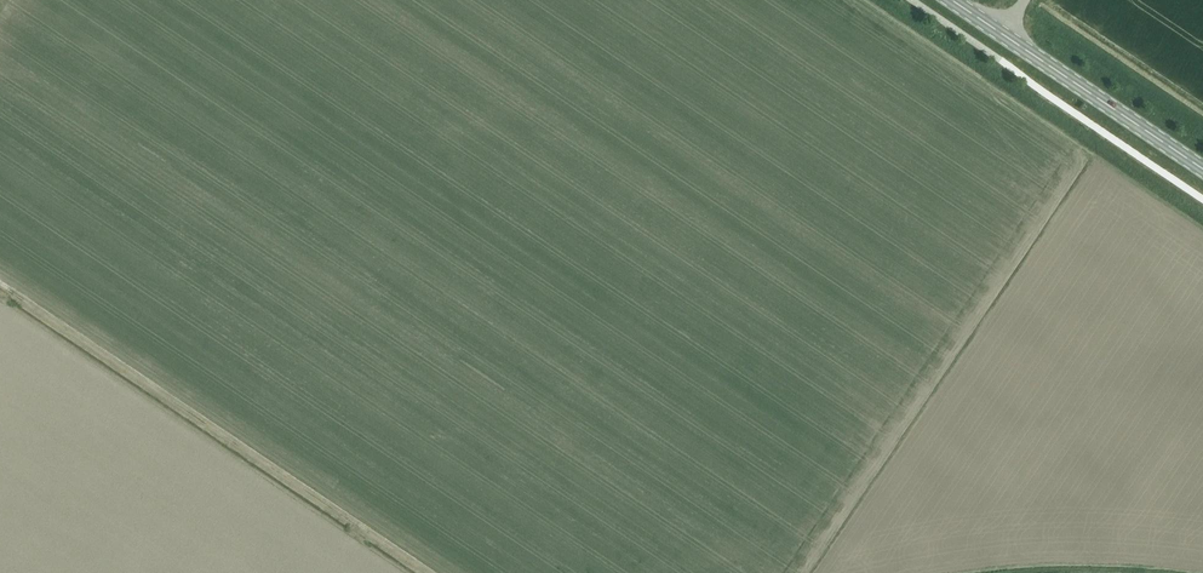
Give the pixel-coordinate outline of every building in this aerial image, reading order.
[(1164,536),(1167,530),(1159,526),(1156,532),(1164,536)]
